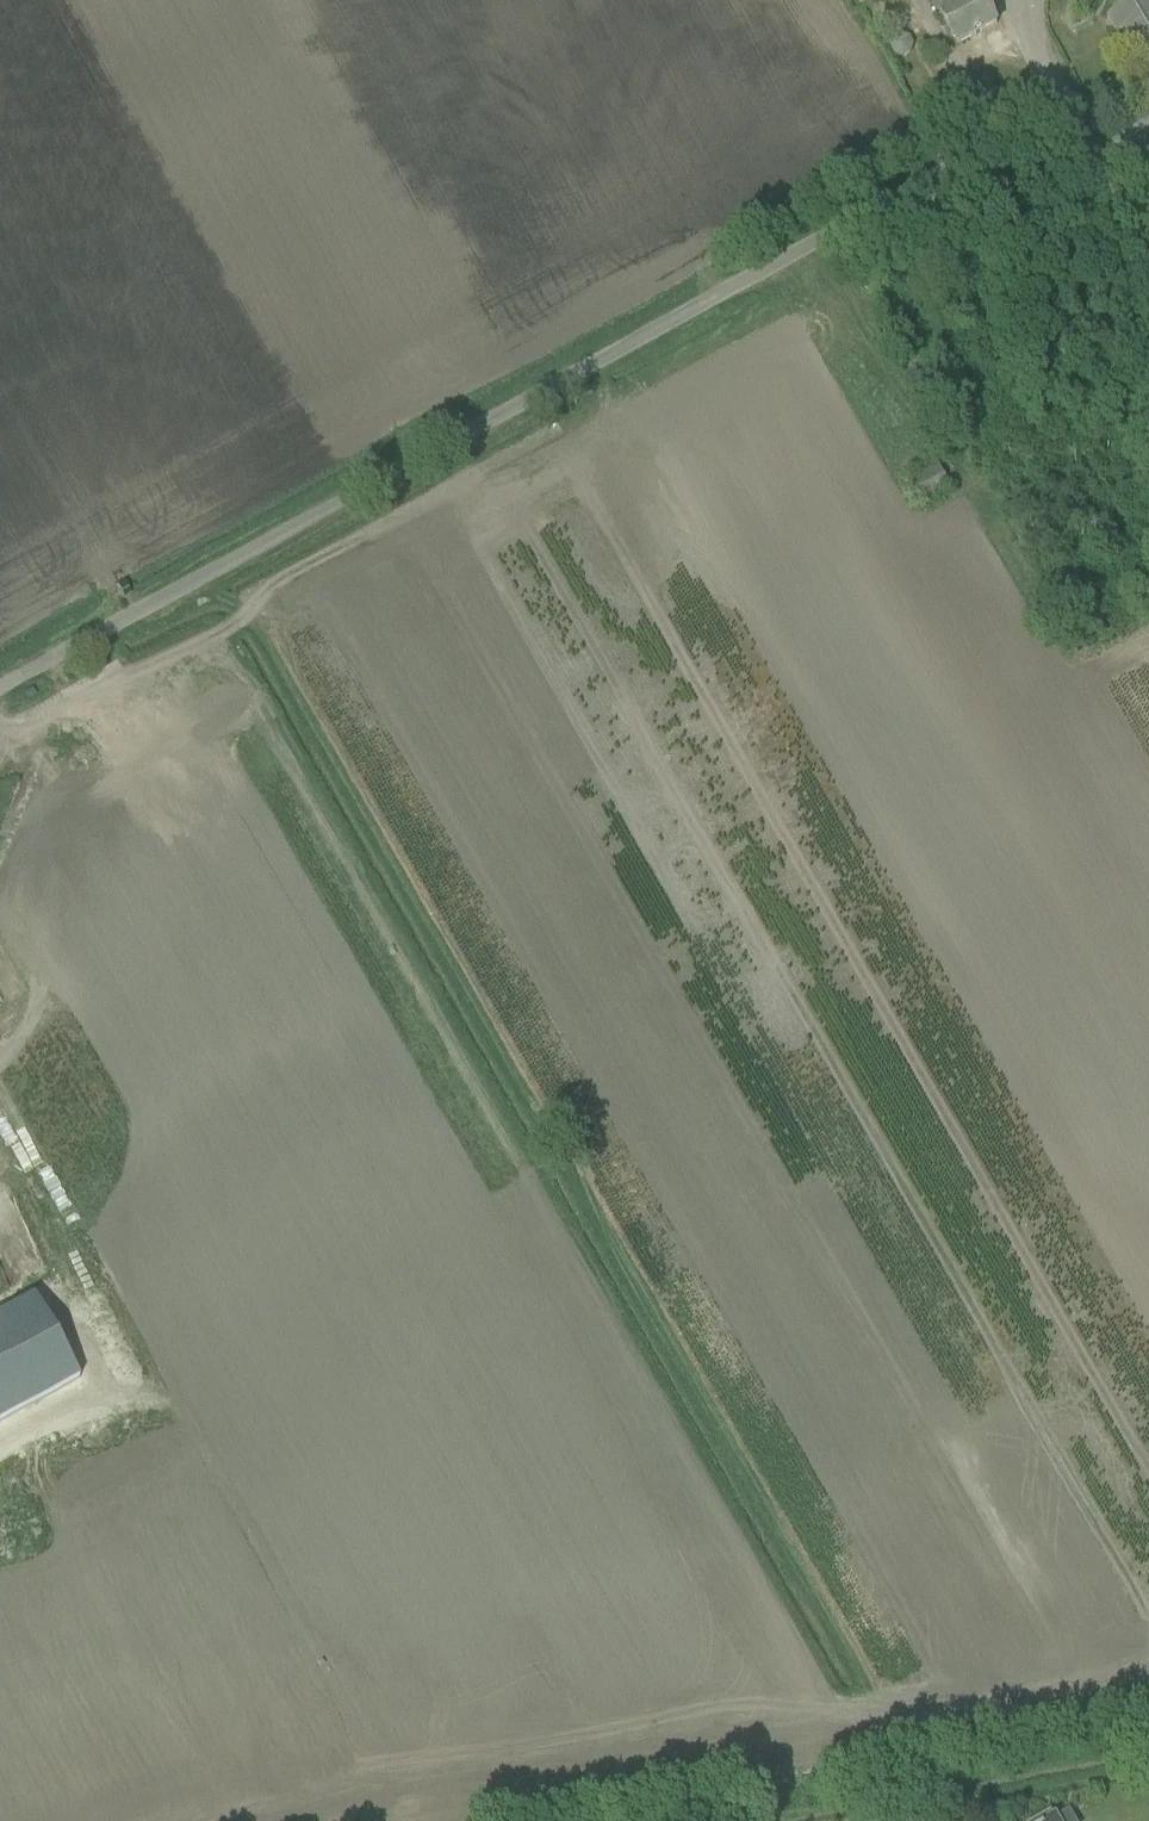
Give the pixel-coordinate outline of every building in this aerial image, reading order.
[(956,45),(997,25),(984,0),(933,0),(939,11),(940,11),(942,15),(941,16),(956,45)] [(1124,8),(1107,18),(1118,36),(1123,33),(1127,40),(1124,41),(1136,61),(1148,54),(1148,0),(1120,0),(1124,8)] [(938,465),(909,479),(920,501),(949,487),(938,465)] [(0,1375),(0,1482),(92,1434),(49,1349),(0,1375)] [(1055,1819),(1050,1811),(1033,1820),(1056,1820),(1055,1819)]
